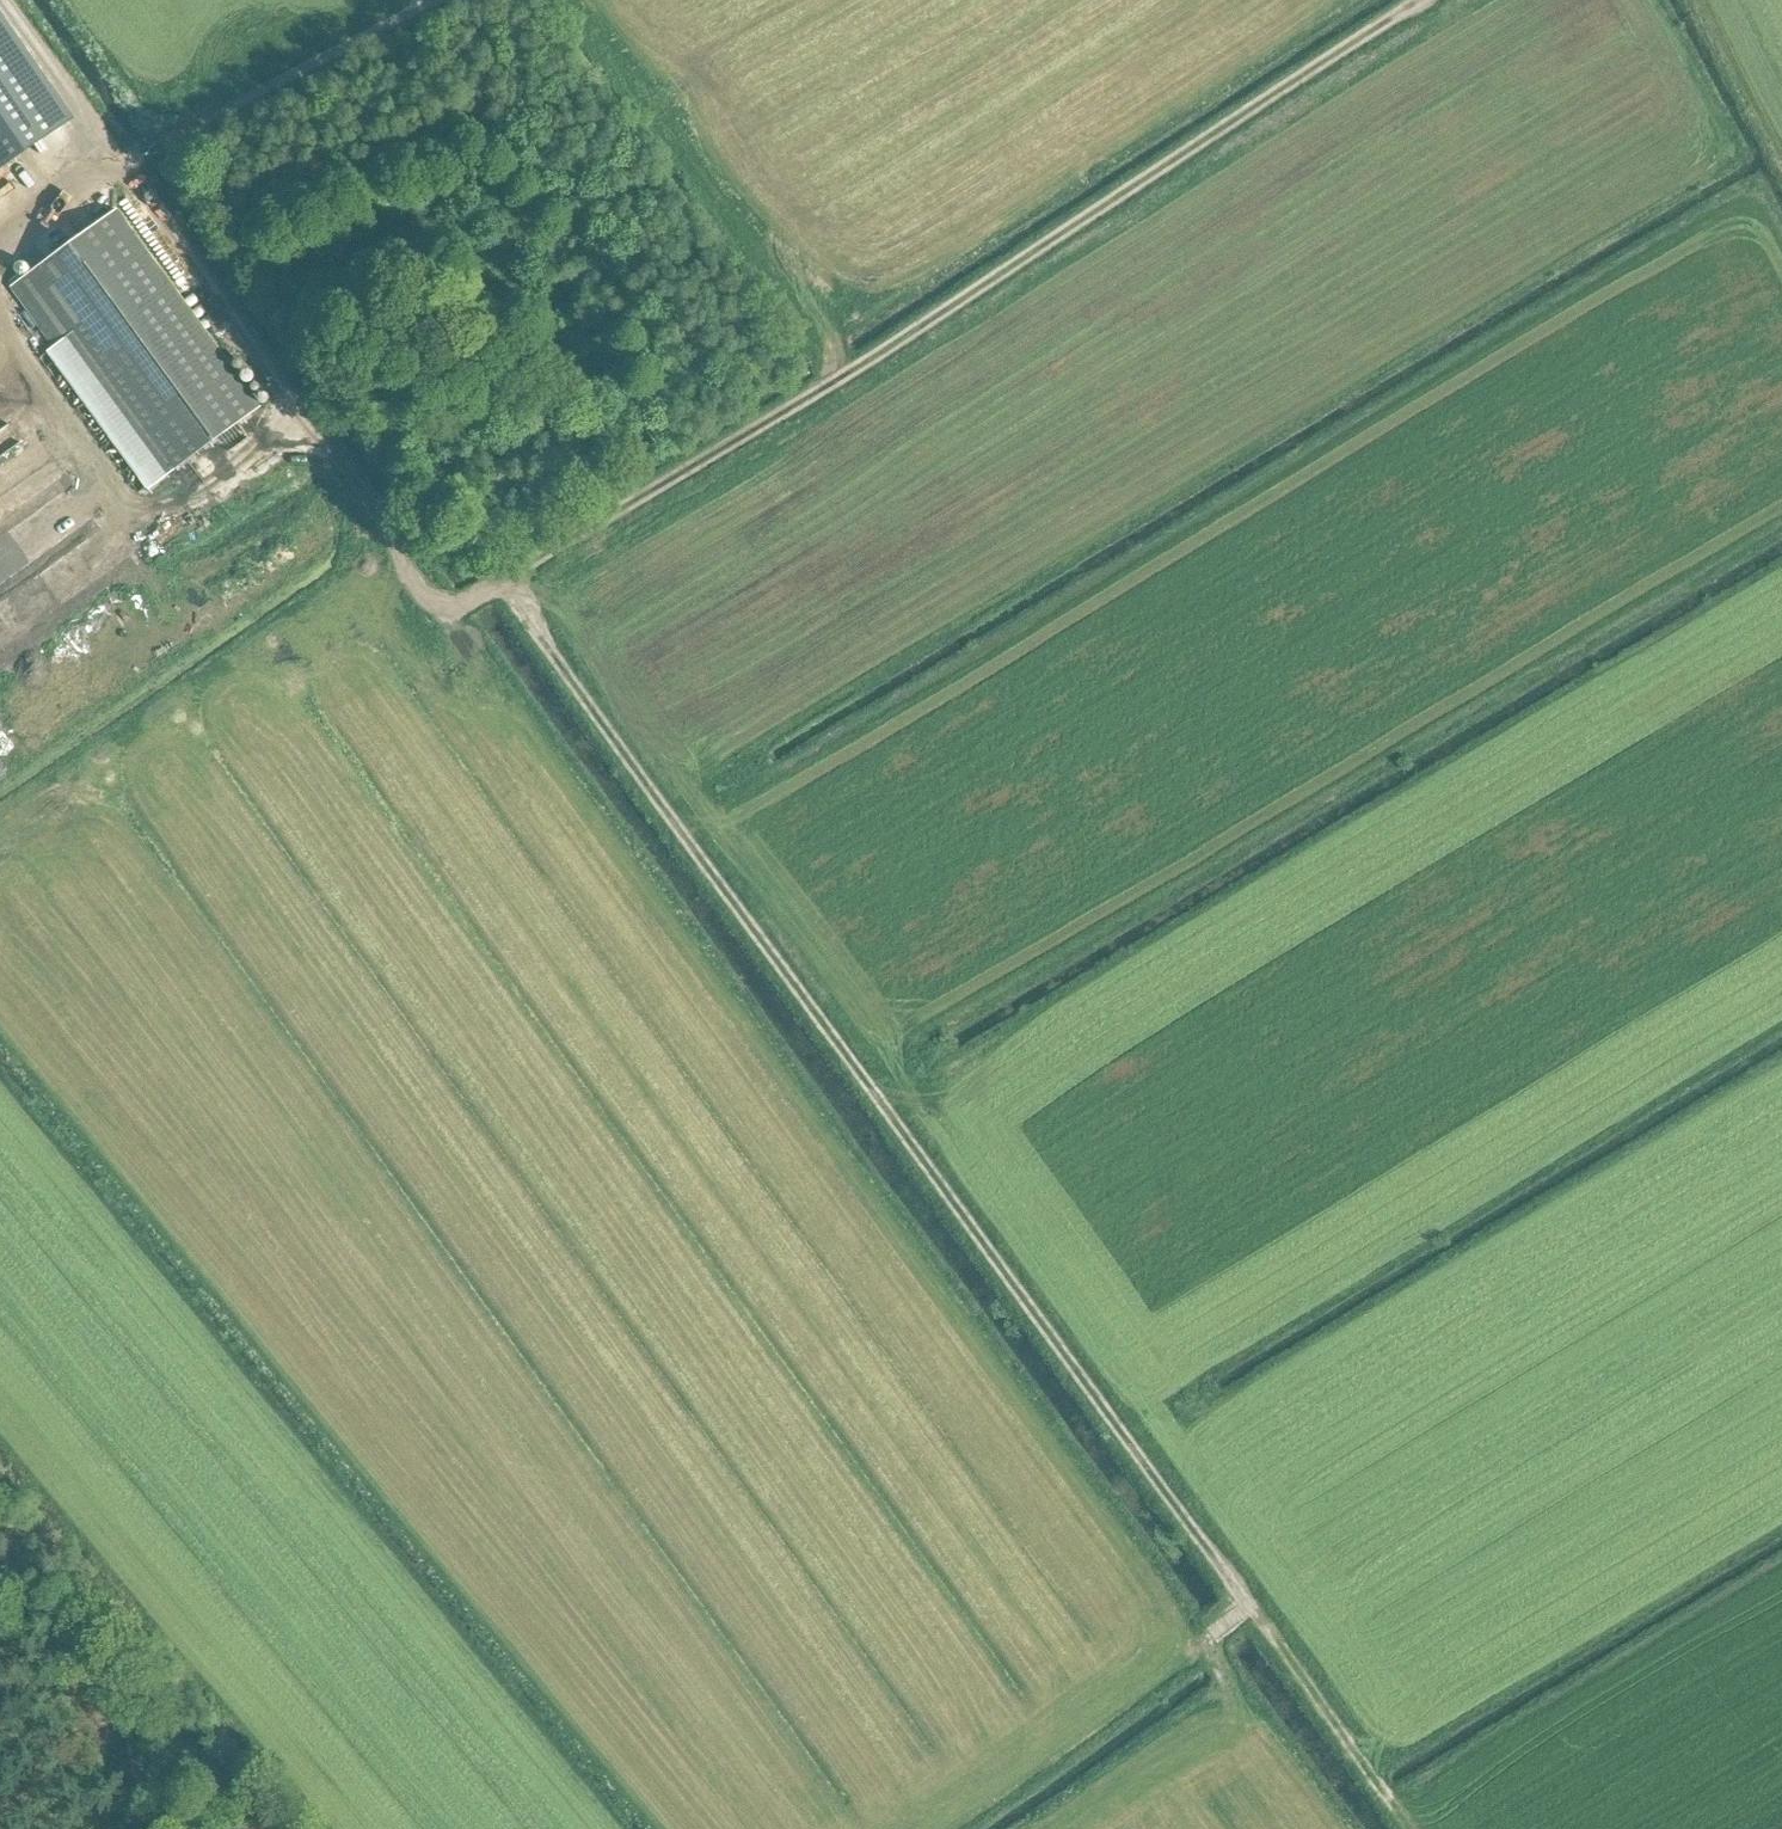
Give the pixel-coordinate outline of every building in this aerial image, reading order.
[(74,118),(0,10),(0,169),(74,118)] [(262,407),(119,209),(10,287),(55,349),(68,340),(166,476),(262,407)] [(15,415),(0,396),(0,426),(15,415)] [(42,468),(28,442),(0,457),(0,491),(42,468)]
